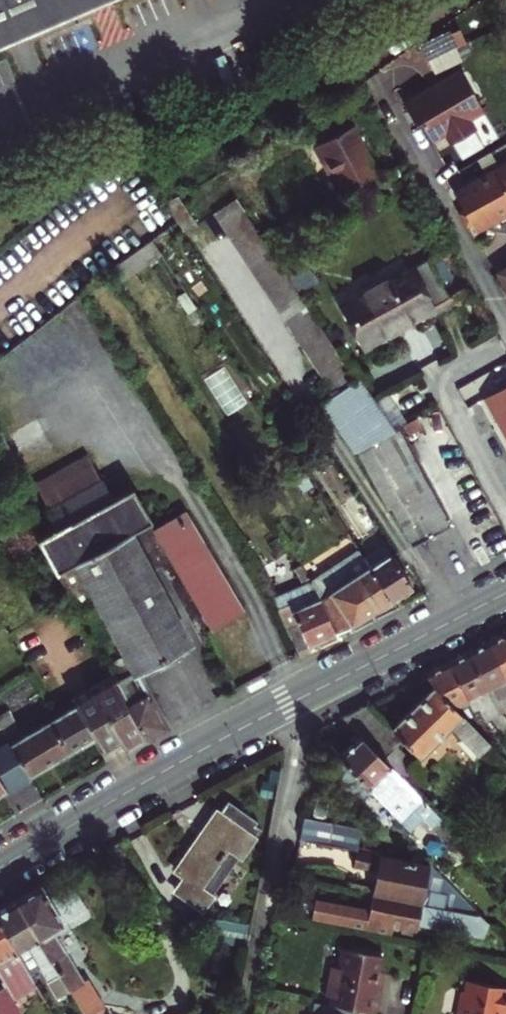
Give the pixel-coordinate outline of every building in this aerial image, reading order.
[(108,0),(0,0),(0,46),(108,0)] [(445,40),(422,51),(433,76),(456,64),(445,40)] [(404,105),(408,112),(413,110),(431,142),(445,135),(451,146),(475,133),(469,122),(483,114),(461,74),(404,105)] [(316,144),(343,194),(379,174),(352,124),(316,144)] [(474,232),(505,214),(505,162),(452,194),(474,232)] [(181,198),(167,208),(177,223),(184,234),(199,224),(181,198)] [(213,215),(308,358),(314,367),(323,380),(329,376),(340,392),(357,381),(237,199),(213,215)] [(117,281),(161,252),(153,240),(110,271),(117,281)] [(343,300),(363,340),(448,296),(428,256),(343,300)] [(497,273),(505,288),(505,268),(497,273)] [(226,368),(207,380),(229,415),(249,402),(226,368)] [(361,387),(324,411),(353,454),(359,451),(395,430),(360,379),(357,381),(361,387)] [(361,387),(357,381),(340,392),(320,405),(324,411),(361,387)] [(485,397),(505,435),(505,386),(485,397)] [(449,520),(411,448),(400,427),(395,430),(359,451),(389,509),(393,507),(413,545),(447,528),(449,520)] [(133,531),(151,521),(132,487),(114,497),(102,473),(98,475),(86,454),(34,482),(46,504),(42,506),(55,529),(37,539),(77,614),(98,602),(129,661),(108,673),(110,677),(143,738),(165,727),(135,671),(150,664),(152,668),(179,653),(177,649),(192,641),(133,531)] [(175,514),(236,617),(245,612),(184,508),(175,514)] [(214,630),(236,617),(175,514),(154,526),(214,630)] [(12,557),(22,552),(10,529),(20,523),(18,519),(0,529),(0,536),(12,557)] [(32,546),(20,523),(10,529),(22,552),(32,546)] [(377,535),(357,549),(362,556),(382,542),(377,535)] [(362,556),(391,599),(412,586),(407,579),(398,566),(382,542),(362,556)] [(335,635),(391,599),(362,556),(357,549),(309,583),(335,635)] [(335,635),(309,583),(298,565),(293,569),(302,585),(272,598),(296,653),(335,635)] [(505,633),(487,643),(505,683),(505,635),(505,633)] [(468,653),(498,713),(503,710),(505,709),(505,683),(487,643),(468,653)] [(468,653),(447,664),(472,713),(478,711),(483,720),(487,719),(498,713),(468,653)] [(472,713),(447,664),(423,676),(435,688),(471,726),(479,722),(483,720),(478,711),(472,713)] [(51,721),(69,751),(94,736),(103,753),(120,743),(124,749),(143,738),(110,677),(71,700),(75,706),(51,721)] [(476,756),(488,744),(482,738),(471,726),(435,688),(392,730),(367,706),(343,719),(359,736),(382,759),(406,746),(418,759),(450,728),(476,756)] [(9,746),(26,776),(69,751),(51,721),(44,724),(22,738),(6,709),(0,713),(0,731),(9,746)] [(471,726),(482,738),(487,734),(479,722),(471,726)] [(382,759),(359,736),(337,758),(397,821),(410,809),(422,822),(430,830),(441,820),(382,759)] [(26,776),(9,746),(0,751),(0,792),(26,776)] [(182,878),(172,893),(199,912),(210,896),(200,888),(226,851),(236,859),(239,861),(254,840),(246,835),(255,822),(225,800),(216,814),(214,812),(173,872),(182,878)] [(410,809),(397,821),(409,834),(422,822),(410,809)] [(360,829),(302,818),(298,840),(356,852),(360,829)] [(441,820),(430,830),(462,863),(472,853),(441,820)] [(210,896),(236,859),(226,851),(200,888),(210,896)] [(378,873),(373,897),(442,911),(446,895),(425,890),(429,867),(356,852),(353,868),(378,873)] [(15,903),(70,997),(80,1013),(88,1013),(98,1003),(84,980),(80,982),(53,933),(61,928),(60,926),(84,911),(69,884),(45,899),(39,889),(15,903)] [(368,921),(314,911),(313,919),(391,934),(392,925),(417,930),(418,925),(478,938),(481,919),(481,918),(442,911),(373,897),(369,916),(368,921)] [(20,961),(30,956),(59,1005),(70,997),(15,903),(0,912),(0,927),(20,961)] [(316,904),(314,911),(368,921),(369,916),(316,904)] [(210,941),(245,948),(249,926),(213,919),(210,941)] [(20,961),(0,927),(0,979),(10,995),(32,982),(20,961)] [(379,973),(382,957),(342,949),(339,968),(330,967),(324,996),(332,998),(330,1007),(370,1013),(376,1013),(382,985),(376,984),(379,973)] [(385,974),(379,973),(376,984),(382,985),(385,974)] [(445,1013),(493,1013),(493,1010),(505,1011),(505,981),(454,977),(453,988),(447,988),(445,1013)] [(10,995),(0,1001),(0,1013),(21,1013),(10,995)]
